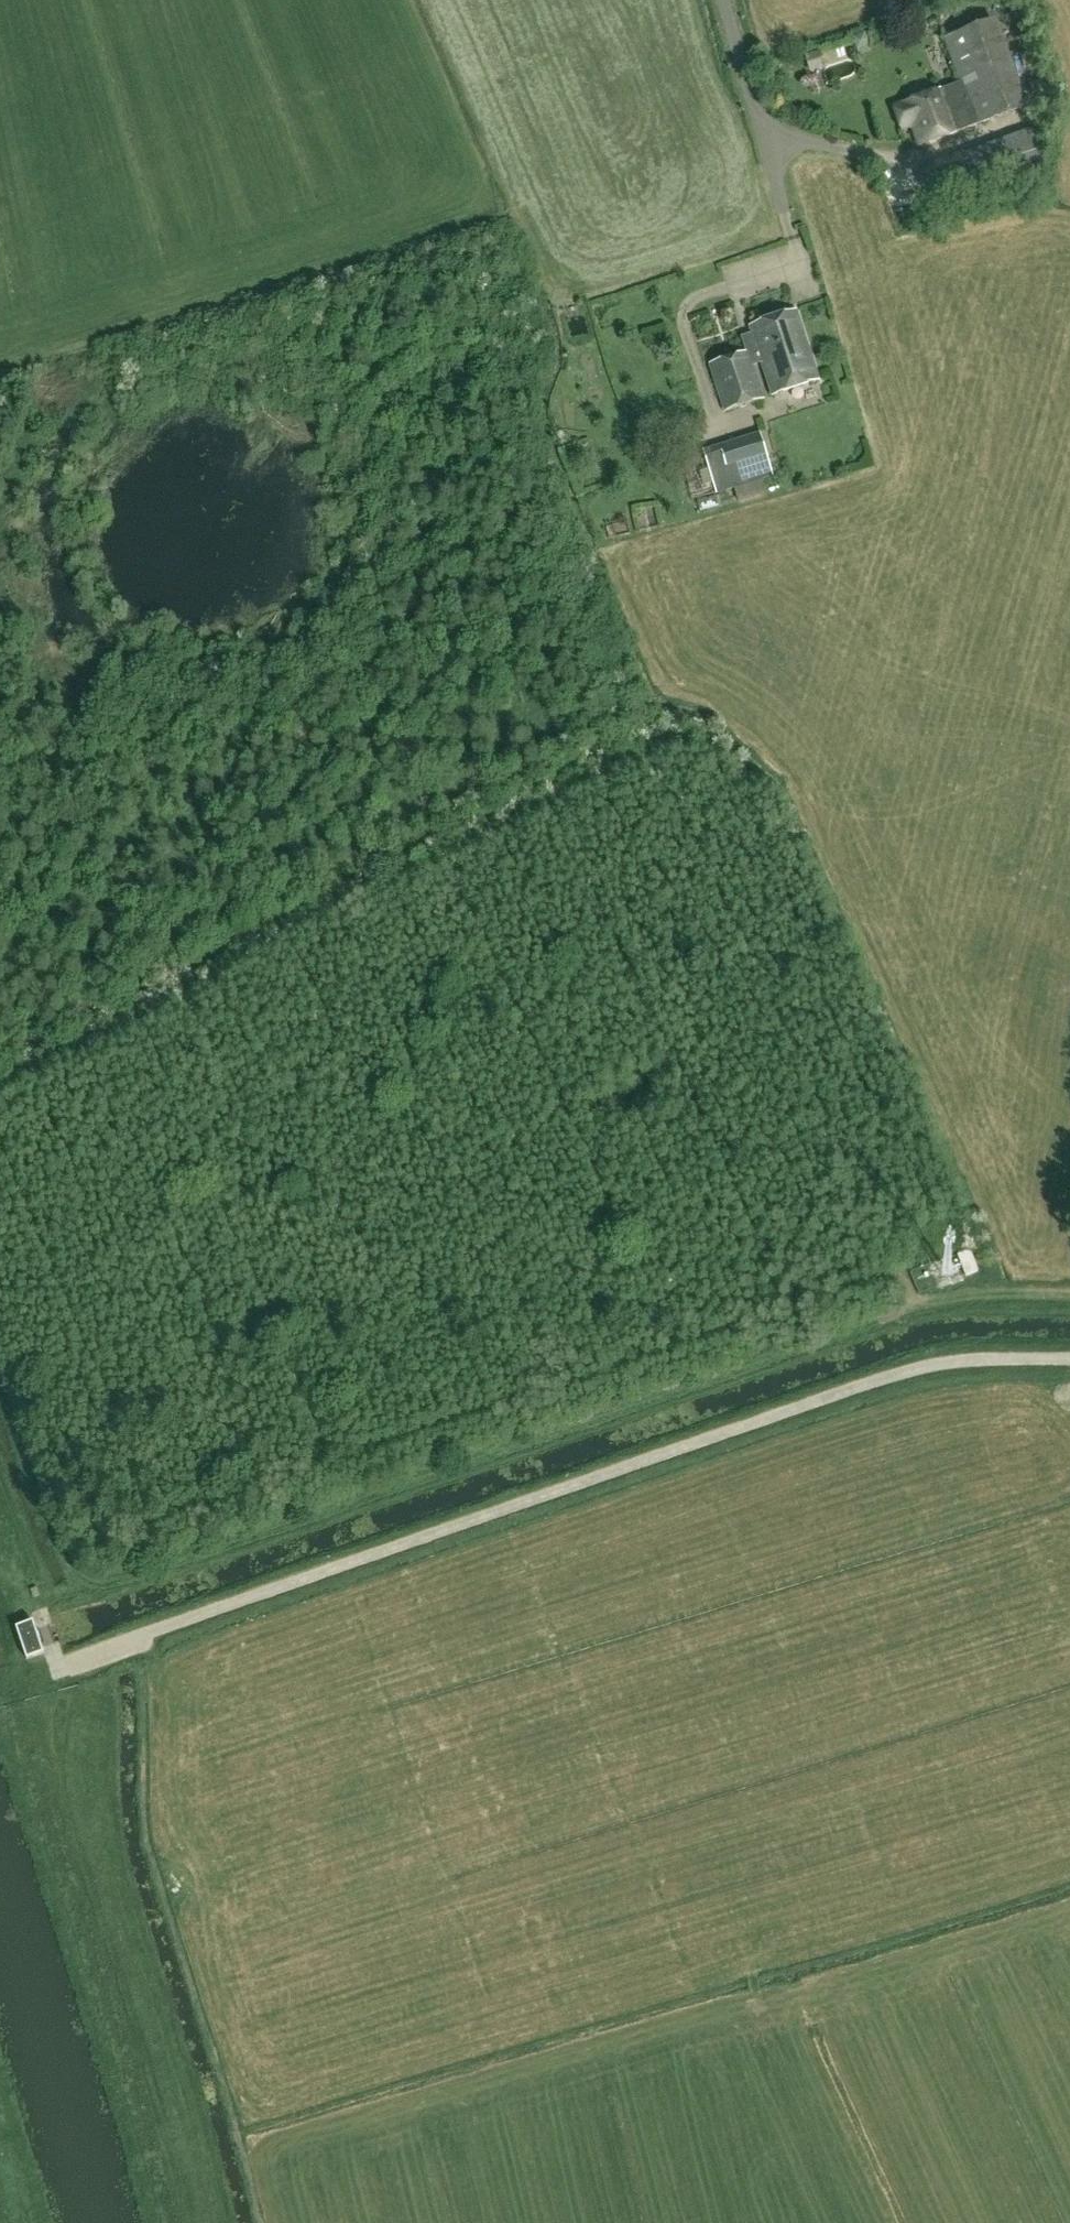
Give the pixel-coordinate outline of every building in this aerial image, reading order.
[(958,131),(963,130),(1020,109),(989,23),(944,39),(961,85),(943,91),(942,90),(895,107),(902,128),(912,124),(920,145),(958,131)] [(1035,128),(963,155),(978,198),(1051,171),(1035,128)] [(945,183),(964,175),(957,153),(921,167),(929,189),(945,183)] [(819,381),(797,311),(750,326),(755,341),(745,344),(748,352),(711,364),(726,411),(764,399),(751,361),(761,358),(773,396),(819,381)] [(761,433),(731,442),(703,451),(716,495),(773,477),(761,433)] [(970,1251),(958,1256),(966,1277),(978,1272),(970,1251)] [(16,1628),(27,1660),(44,1653),(33,1622),(16,1628)]
